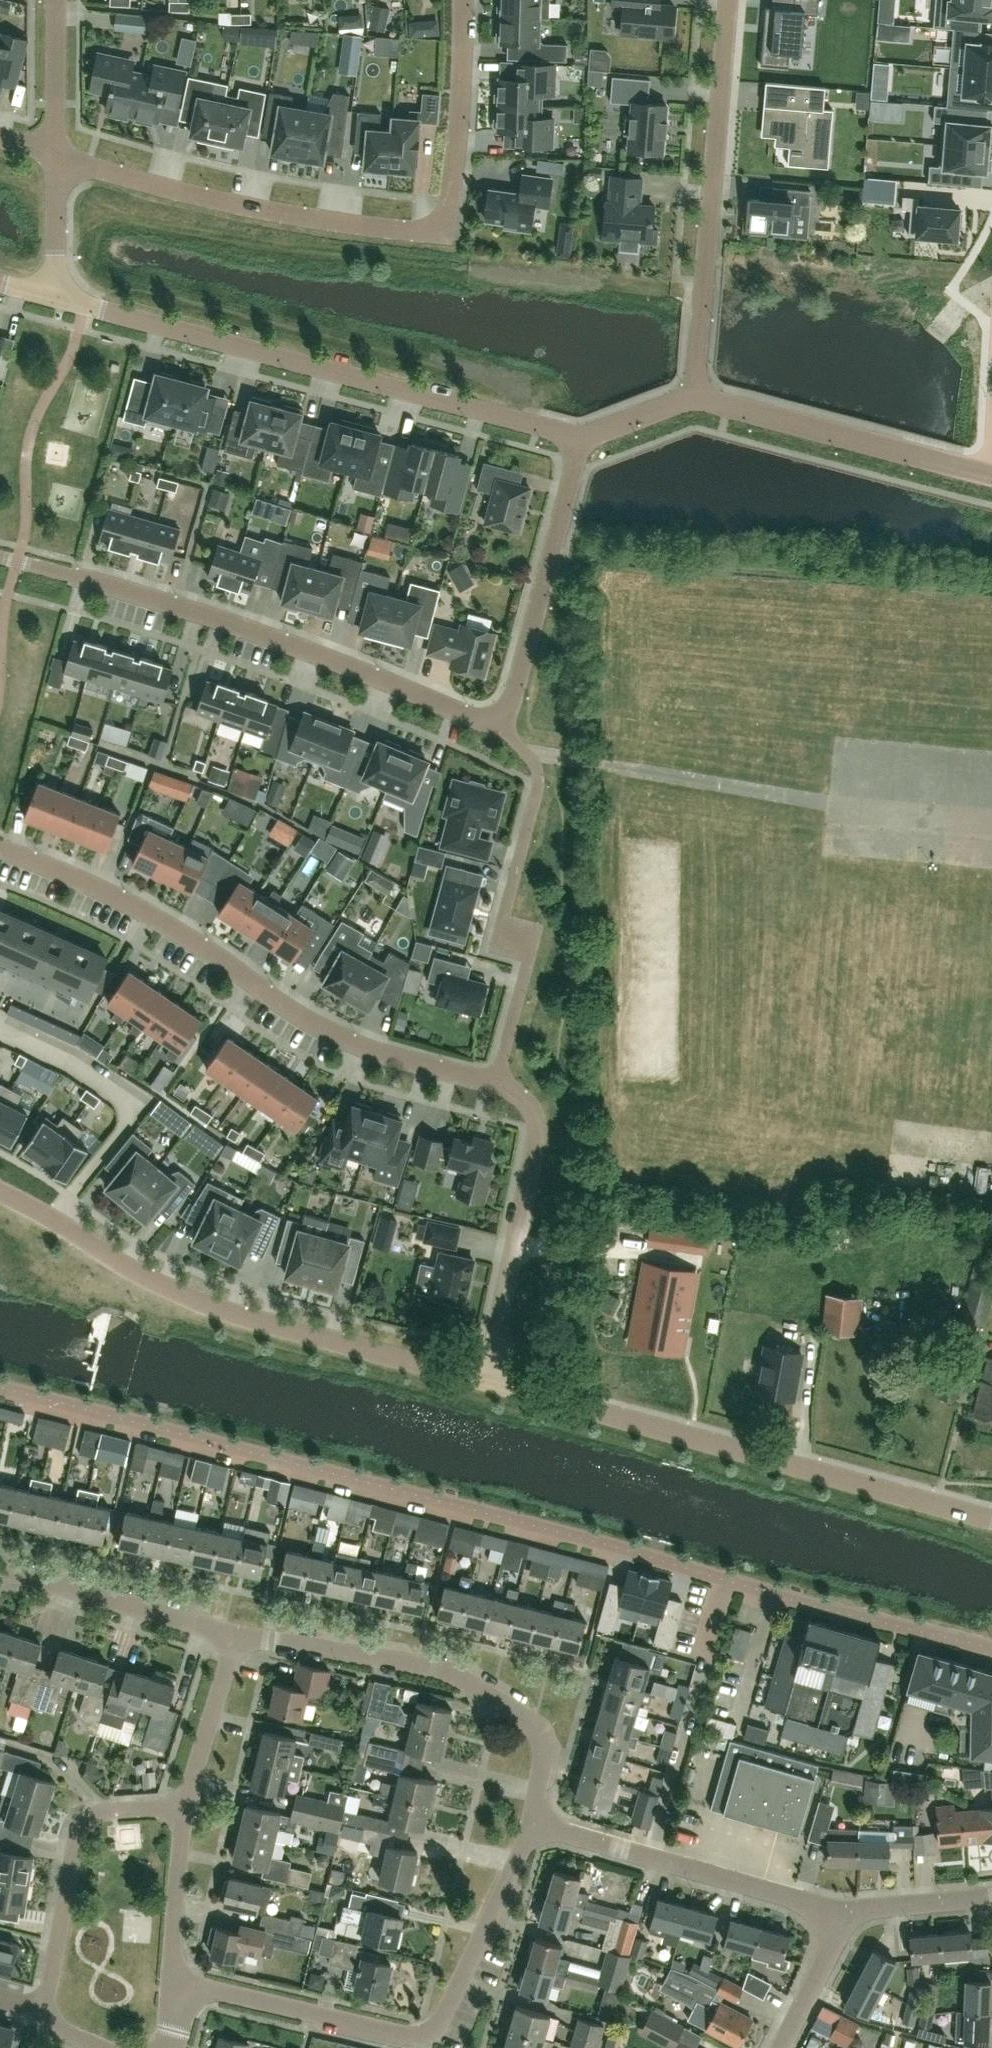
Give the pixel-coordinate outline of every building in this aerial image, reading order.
[(409,0),(395,0),(395,7),(408,8),(409,0)] [(550,0),(498,0),(498,11),(502,11),(502,17),(540,18),(550,18),(550,0)] [(676,7),(644,4),(644,0),(613,0),(613,7),(625,8),(622,33),(673,38),(676,7)] [(757,65),(785,68),(786,54),(798,55),(802,14),(814,15),(815,0),(791,0),(790,10),(762,7),(757,65)] [(934,27),(954,29),(967,30),(968,17),(991,19),(991,0),(936,0),(934,27)] [(190,2),(170,1),(170,11),(190,12),(190,2)] [(390,9),(374,5),(368,28),(385,32),(390,9)] [(241,24),(241,14),(231,14),(231,24),(241,24)] [(251,14),(241,14),(241,24),(252,24),(251,14)] [(340,29),(364,27),(363,14),(339,16),(340,29)] [(115,29),(146,32),(148,18),(116,15),(115,29)] [(540,18),(502,17),(502,22),(498,22),(497,40),(501,41),(501,43),(525,44),(524,60),(567,61),(568,44),(544,43),(539,38),(540,18)] [(893,40),(894,24),(878,23),(877,39),(893,40)] [(255,29),(254,39),(277,41),(278,31),(255,29)] [(950,67),(991,71),(991,43),(983,42),(984,31),(967,30),(954,29),(950,67)] [(290,42),(317,47),(320,32),(292,31),(290,42)] [(0,33),(0,88),(1,89),(3,84),(15,87),(28,40),(0,33)] [(196,40),(182,37),(177,63),(191,66),(196,40)] [(133,116),(143,73),(133,71),(134,66),(119,63),(120,57),(100,53),(93,82),(105,84),(111,94),(107,111),(112,112),(111,116),(128,119),(129,115),(133,116)] [(885,99),(888,64),(874,62),(871,98),(885,99)] [(499,105),(543,106),(543,94),(554,95),(555,65),(517,63),(516,79),(500,79),(500,83),(496,83),(495,101),(499,101),(499,105)] [(154,76),(143,73),(133,116),(137,117),(136,121),(153,125),(154,121),(158,122),(162,105),(178,109),(186,72),(156,65),(154,76)] [(947,106),(948,106),(975,108),(978,108),(978,98),(990,99),(991,97),(991,71),(950,67),(947,106)] [(216,144),(227,94),(226,94),(225,101),(214,98),(217,82),(189,76),(183,103),(197,106),(192,134),(200,136),(199,140),(216,144)] [(652,152),(663,153),(664,137),(667,137),(667,135),(666,135),(667,124),(668,124),(668,122),(666,122),(667,105),(646,104),(647,96),(649,96),(651,80),(612,76),(610,102),(631,104),(630,117),(625,117),(623,135),(628,135),(627,150),(637,151),(637,153),(652,154),(652,152)] [(763,135),(777,136),(776,145),(808,148),(807,166),(828,168),(833,110),(824,109),(826,87),(767,82),(766,84),(772,84),(769,112),(765,112),(763,135)] [(237,96),(227,94),(216,144),(233,147),(234,143),(243,145),(249,117),(262,120),(266,92),(239,87),(237,96)] [(297,161),(306,110),(291,107),(293,96),(270,92),(265,119),(278,121),(273,152),(283,154),(282,158),(297,161)] [(306,110),(297,161),(313,164),(314,160),(324,161),(326,146),(343,148),(350,95),(334,93),(323,113),(306,110)] [(392,132),(389,169),(394,170),(394,174),(410,175),(410,171),(415,171),(417,153),(418,153),(419,139),(418,139),(420,121),(437,123),(440,95),(424,94),(422,112),(411,111),(410,120),(394,118),(393,132),(392,132)] [(882,117),(883,101),(871,100),(870,116),(882,117)] [(543,106),(499,105),(499,109),(495,109),(494,126),(498,126),(498,131),(522,132),(521,146),(553,147),(553,119),(542,118),(543,106)] [(934,122),(943,122),(941,144),(989,148),(990,138),(991,138),(991,126),(991,124),(973,123),(975,108),(948,106),(947,106),(935,105),(934,122)] [(389,169),(392,132),(380,131),(381,114),(358,111),(356,136),(368,137),(365,171),(381,173),(381,169),(389,169)] [(929,182),(968,185),(969,171),(987,172),(987,170),(991,170),(991,164),(991,158),(989,158),(989,148),(941,144),(940,166),(930,165),(929,182)] [(562,175),(564,163),(537,159),(536,171),(562,175)] [(487,213),(486,220),(505,222),(504,227),(531,231),(534,205),(548,207),(552,180),(523,176),(521,196),(510,194),(510,193),(490,190),(489,197),(485,198),(483,210),(487,213)] [(641,196),(643,179),(611,176),(611,177),(617,178),(615,203),(607,202),(605,234),(604,239),(621,241),(622,235),(639,237),(639,242),(657,243),(658,230),(652,229),(654,206),(637,204),(638,196),(641,196)] [(873,178),(871,202),(895,204),(897,180),(873,178)] [(744,213),(743,232),(767,234),(767,230),(775,231),(774,235),(791,236),(793,214),(801,215),(802,205),(810,206),(811,191),(772,187),(771,201),(749,199),(748,214),(744,213)] [(903,196),(902,209),(911,210),(909,235),(920,236),(919,240),(935,241),(936,237),(957,239),(958,228),(962,228),(963,212),(959,211),(959,209),(919,205),(920,197),(903,196)] [(577,225),(562,223),(556,261),(571,263),(577,225)] [(643,256),(643,243),(623,242),(623,255),(643,256)] [(5,379),(13,349),(3,346),(5,338),(0,337),(0,377),(5,379)] [(171,428),(183,382),(174,379),(175,375),(161,372),(160,376),(158,375),(152,397),(147,399),(130,395),(124,420),(146,425),(147,422),(171,428)] [(191,384),(183,382),(171,428),(173,421),(220,434),(227,409),(215,405),(216,398),(205,395),(207,388),(205,387),(206,383),(192,380),(191,384)] [(267,446),(277,407),(270,405),(271,401),(253,396),(245,428),(231,424),(225,450),(253,457),(256,443),(267,446)] [(277,407),(267,446),(281,450),(277,464),(303,471),(302,474),(310,445),(295,441),(303,410),(285,405),(284,408),(277,407)] [(325,449),(310,445),(302,474),(329,481),(334,466),(346,469),(358,423),(342,419),(341,423),(332,421),(325,449)] [(374,427),(358,423),(346,469),(358,472),(354,488),(381,495),(389,466),(378,463),(379,460),(376,455),(381,434),(373,432),(374,427)] [(416,437),(415,443),(413,443),(405,471),(393,467),(386,492),(411,499),(414,487),(425,489),(436,449),(430,447),(431,441),(416,437)] [(214,472),(220,449),(208,446),(202,469),(214,472)] [(459,455),(436,449),(425,489),(436,492),(432,505),(458,511),(466,480),(453,476),(459,455)] [(519,532),(530,488),(504,481),(507,468),(484,462),(480,478),(497,482),(486,523),(519,532)] [(139,482),(142,472),(133,470),(130,479),(139,482)] [(176,492),(179,482),(160,476),(157,487),(176,492)] [(225,510),(231,494),(214,488),(208,504),(225,510)] [(121,547),(130,514),(110,508),(100,541),(121,547)] [(375,516),(361,512),(357,528),(371,532),(375,516)] [(130,514),(121,547),(120,550),(131,553),(132,550),(138,552),(138,555),(149,558),(150,555),(160,523),(130,514)] [(180,529),(160,523),(150,555),(171,561),(180,529)] [(245,537),(240,552),(230,584),(251,591),(258,570),(274,575),(276,570),(283,543),(267,538),(265,544),(245,537)] [(313,548),(284,540),(283,543),(276,570),(290,574),(283,602),(285,602),(286,607),(296,609),(299,606),(308,608),(319,569),(308,566),(313,548)] [(230,584),(240,552),(219,545),(208,577),(230,584)] [(319,569),(308,608),(317,611),(318,615),(328,618),(331,615),(333,615),(341,587),(355,591),(353,598),(361,569),(363,562),(334,554),(329,572),(319,569)] [(463,563),(448,571),(460,592),(475,583),(463,563)] [(361,569),(353,598),(364,601),(366,608),(361,630),(367,632),(366,636),(385,641),(396,597),(386,595),(390,577),(361,569)] [(396,597),(385,641),(403,646),(404,642),(411,644),(418,615),(433,619),(440,590),(411,582),(406,600),(396,597)] [(483,675),(494,632),(463,624),(461,632),(436,625),(429,652),(454,659),(452,667),(483,675)] [(87,679),(97,643),(96,643),(95,646),(75,640),(65,672),(66,672),(87,679)] [(108,646),(97,643),(87,679),(114,687),(125,651),(114,648),(113,651),(107,649),(108,646)] [(135,655),(125,651),(114,687),(142,695),(152,660),(142,656),(141,660),(134,658),(135,655)] [(152,660),(142,695),(163,701),(173,669),(152,663),(153,660),(152,660)] [(65,672),(53,668),(48,683),(61,687),(66,672),(65,672)] [(218,720),(230,685),(229,685),(228,688),(208,681),(197,713),(218,720)] [(230,685),(218,720),(245,729),(257,694),(247,691),(246,694),(240,692),(241,689),(230,685)] [(258,695),(257,694),(245,729),(265,736),(260,752),(276,758),(286,722),(273,718),(277,705),(257,698),(258,695)] [(287,723),(286,722),(276,758),(297,765),(298,761),(305,758),(313,761),(329,721),(305,712),(299,727),(295,729),(286,725),(287,723)] [(354,731),(329,721),(313,761),(323,765),(326,772),(323,778),(346,787),(360,754),(350,750),(348,746),(354,731)] [(76,723),(72,735),(90,740),(93,728),(76,723)] [(106,723),(102,738),(128,746),(132,731),(106,723)] [(67,744),(86,751),(90,741),(71,734),(67,744)] [(156,738),(149,754),(162,759),(168,742),(156,738)] [(360,754),(346,787),(360,792),(373,785),(386,790),(383,798),(384,798),(404,751),(400,750),(402,745),(386,738),(384,743),(379,741),(373,756),(369,758),(360,754)] [(404,751),(384,798),(405,807),(405,830),(418,835),(434,783),(421,778),(428,761),(424,760),(426,755),(409,748),(407,753),(404,751)] [(109,755),(106,764),(125,771),(129,762),(109,755)] [(197,759),(194,769),(202,772),(206,762),(197,759)] [(154,762),(148,777),(189,791),(194,775),(154,762)] [(214,764),(209,779),(226,785),(232,770),(214,764)] [(236,780),(233,791),(254,798),(258,788),(236,780)] [(464,783),(455,780),(451,797),(446,814),(451,815),(443,845),(470,852),(488,857),(492,842),(477,838),(481,823),(495,827),(504,793),(485,788),(484,784),(472,781),(468,784),(464,783)] [(46,825),(60,790),(39,782),(25,817),(46,825)] [(275,782),(267,800),(278,804),(285,786),(275,782)] [(60,790),(46,825),(66,833),(80,798),(60,790)] [(80,798),(66,833),(86,841),(100,806),(80,798)] [(100,806),(86,841),(107,849),(121,814),(100,806)] [(133,863),(153,873),(169,838),(174,828),(139,811),(129,838),(142,844),(133,863)] [(281,812),(271,827),(291,839),(300,824),(281,812)] [(378,864),(390,836),(374,829),(362,858),(378,864)] [(365,849),(369,835),(355,832),(352,847),(365,849)] [(189,847),(169,838),(153,873),(173,882),(189,847)] [(231,862),(212,850),(214,847),(204,842),(200,852),(189,847),(173,882),(193,891),(200,877),(215,886),(231,862)] [(415,860),(442,867),(446,851),(419,845),(415,860)] [(352,876),(360,864),(350,857),(342,870),(347,873),(352,876)] [(254,877),(245,871),(231,862),(215,886),(230,896),(219,912),(238,924),(258,893),(248,886),(254,877)] [(432,925),(466,934),(479,887),(463,883),(466,870),(469,871),(469,870),(447,864),(446,865),(448,866),(432,925)] [(384,876),(372,869),(365,880),(384,876)] [(268,899),(258,893),(238,924),(256,936),(277,904),(283,895),(274,890),(268,899)] [(285,910),(277,904),(256,936),(274,948),(295,916),(285,910)] [(295,916),(274,948),(293,960),(302,947),(315,955),(335,924),(303,904),(295,916)] [(28,923),(0,910),(0,957),(10,962),(28,923)] [(347,995),(373,950),(359,942),(365,932),(342,920),(322,951),(334,958),(335,963),(324,983),(327,984),(325,988),(337,994),(339,991),(347,995)] [(28,923),(10,962),(37,974),(54,934),(28,923)] [(54,934),(37,974),(63,985),(80,946),(54,934)] [(80,946),(63,985),(89,997),(107,958),(80,946)] [(373,951),(373,950),(347,995),(355,1000),(353,1004),(365,1010),(367,1007),(370,1008),(385,981),(403,991),(410,963),(390,951),(386,962),(372,954),(373,951)] [(437,1002),(479,1014),(487,985),(458,977),(462,963),(435,956),(428,980),(442,984),(437,1002)] [(120,1023),(127,1014),(148,983),(130,970),(108,1002),(118,1009),(112,1018),(120,1023)] [(166,995),(148,983),(127,1014),(136,1021),(130,1030),(138,1036),(145,1027),(166,995)] [(184,1007),(166,995),(145,1027),(163,1039),(184,1007)] [(16,1017),(20,1007),(12,1003),(7,1013),(16,1017)] [(20,1007),(16,1017),(24,1020),(29,1011),(20,1007)] [(202,1020),(184,1007),(163,1039),(172,1045),(166,1054),(175,1060),(202,1020)] [(29,1011),(24,1020),(33,1024),(37,1015),(29,1011)] [(400,1011),(397,1023),(406,1026),(409,1013),(400,1011)] [(37,1015),(33,1024),(41,1028),(46,1019),(37,1015)] [(46,1019),(41,1028),(50,1032),(54,1023),(46,1019)] [(63,1027),(54,1023),(50,1032),(59,1036),(63,1027)] [(71,1031),(63,1027),(59,1036),(67,1040),(71,1031)] [(82,1035),(71,1031),(67,1040),(76,1044),(82,1035)] [(104,1044),(85,1032),(78,1044),(97,1056),(104,1044)] [(225,1080),(246,1049),(228,1036),(206,1068),(225,1080)] [(98,1057),(107,1063),(113,1054),(104,1048),(98,1057)] [(264,1061),(246,1049),(225,1080),(243,1092),(264,1061)] [(20,1053),(15,1062),(22,1066),(28,1057),(20,1053)] [(119,1064),(130,1071),(137,1060),(126,1053),(119,1064)] [(41,1065),(28,1058),(17,1080),(29,1087),(41,1065)] [(282,1073),(264,1061),(243,1092),(261,1105),(282,1073)] [(300,1085),(282,1073),(261,1105),(279,1117),(300,1085)] [(1,1083),(0,1085),(0,1111),(12,1089),(1,1083)] [(300,1085),(279,1117),(297,1129),(298,1128),(305,1117),(318,1098),(300,1085)] [(12,1089),(0,1111),(0,1137),(13,1144),(31,1109),(18,1102),(22,1094),(12,1089)] [(94,1093),(87,1089),(81,1098),(88,1102),(94,1093)] [(95,1107),(101,1098),(94,1093),(88,1102),(95,1107)] [(364,1158),(378,1112),(369,1110),(370,1106),(357,1102),(356,1106),(353,1105),(345,1131),(332,1127),(321,1160),(344,1168),(349,1154),(364,1158)] [(196,1104),(190,1113),(208,1124),(213,1115),(196,1104)] [(378,1112),(364,1158),(379,1163),(374,1177),(398,1184),(409,1148),(407,1147),(407,1148),(398,1145),(396,1141),(403,1120),(400,1119),(401,1115),(388,1111),(387,1115),(378,1112)] [(45,1165),(73,1123),(64,1116),(58,1124),(47,1116),(24,1149),(45,1163),(44,1165),(45,1165)] [(305,1117),(298,1128),(305,1133),(312,1122),(305,1117)] [(73,1123),(45,1165),(67,1180),(88,1148),(77,1140),(84,1130),(73,1123)] [(241,1132),(232,1127),(227,1136),(236,1141),(241,1132)] [(116,1154),(127,1163),(107,1188),(110,1190),(109,1194),(116,1200),(121,1199),(127,1204),(158,1167),(146,1157),(153,1148),(134,1132),(116,1154)] [(458,1196),(467,1199),(483,1203),(494,1162),(489,1161),(493,1143),(484,1141),(482,1146),(455,1138),(453,1148),(444,1145),(445,1142),(421,1136),(415,1161),(438,1167),(440,1157),(450,1160),(448,1164),(465,1168),(458,1196)] [(248,1143),(243,1152),(261,1162),(266,1153),(248,1143)] [(317,1167),(306,1164),(302,1180),(313,1183),(317,1167)] [(167,1174),(158,1167),(127,1204),(134,1210),(134,1215),(141,1221),(145,1219),(148,1221),(167,1196),(178,1205),(196,1183),(179,1170),(167,1174)] [(244,1199),(208,1181),(193,1205),(209,1213),(195,1241),(198,1242),(198,1247),(206,1251),(210,1248),(218,1252),(239,1209),(244,1199)] [(403,1194),(399,1207),(412,1211),(416,1197),(403,1194)] [(239,1209),(218,1252),(226,1256),(227,1261),(235,1265),(239,1262),(242,1264),(252,1243),(257,1241),(259,1237),(270,1243),(270,1242),(280,1216),(263,1207),(256,1209),(253,1216),(239,1209)] [(158,1238),(170,1224),(159,1215),(147,1229),(158,1238)] [(381,1215),(376,1233),(393,1238),(399,1220),(381,1215)] [(312,1283),(325,1236),(301,1230),(303,1223),(288,1219),(281,1246),(294,1250),(287,1276),(290,1277),(291,1281),(300,1283),(303,1280),(312,1283)] [(460,1228),(429,1221),(425,1241),(456,1248),(460,1228)] [(675,1247),(678,1230),(665,1228),(662,1245),(675,1247)] [(692,1248),(694,1232),(678,1230),(675,1247),(691,1249),(692,1248)] [(325,1236),(312,1283),(321,1285),(322,1289),(331,1292),(334,1289),(337,1290),(344,1264),(358,1267),(365,1240),(350,1236),(348,1243),(325,1236)] [(971,1278),(961,1318),(985,1325),(991,1299),(991,1283),(990,1283),(991,1277),(991,1248),(980,1244),(971,1277),(971,1278)] [(431,1297),(464,1304),(474,1260),(441,1252),(431,1297)] [(647,1264),(635,1329),(644,1330),(642,1341),(657,1344),(671,1269),(661,1267),(647,1264)] [(671,1269),(657,1344),(672,1347),(674,1336),(683,1337),(695,1273),(681,1271),(671,1269)] [(827,1295),(823,1330),(857,1334),(861,1298),(827,1295)] [(801,1353),(766,1346),(758,1393),(793,1400),(801,1353)] [(975,1416),(991,1420),(991,1358),(989,1357),(975,1416)] [(9,1409),(0,1406),(0,1417),(7,1419),(9,1409)] [(25,1413),(9,1409),(7,1419),(22,1423),(25,1413)] [(50,1445),(56,1421),(39,1417),(33,1441),(50,1445)] [(56,1421),(50,1445),(66,1449),(72,1425),(56,1421)] [(97,1457),(102,1433),(86,1429),(79,1453),(97,1457)] [(102,1433),(97,1457),(126,1464),(131,1440),(102,1433)] [(137,1442),(132,1464),(131,1468),(144,1471),(147,1456),(163,1460),(165,1449),(150,1445),(137,1442)] [(165,1449),(163,1460),(160,1473),(179,1479),(185,1454),(165,1449)] [(208,1485),(213,1462),(196,1457),(190,1480),(208,1485)] [(228,1466),(213,1462),(208,1485),(223,1488),(228,1466)] [(256,1484),(259,1474),(243,1470),(240,1480),(256,1484)] [(256,1484),(269,1487),(272,1488),(275,1478),(259,1474),(256,1484)] [(17,1487),(9,1520),(33,1526),(43,1479),(33,1477),(30,1490),(17,1487)] [(272,1488),(269,1487),(266,1501),(286,1505),(291,1482),(275,1478),(272,1488)] [(43,1479),(33,1526),(56,1531),(63,1497),(50,1494),(53,1481),(43,1479)] [(325,1504),(328,1492),(294,1483),(289,1507),(316,1514),(319,1503),(325,1504)] [(0,1484),(0,1518),(9,1520),(17,1487),(0,1484)] [(63,1497),(56,1531),(80,1536),(90,1489),(79,1487),(76,1500),(63,1497)] [(90,1489),(80,1536),(104,1541),(111,1507),(97,1504),(100,1492),(90,1489)] [(351,1498),(328,1492),(325,1504),(329,1505),(326,1517),(345,1522),(351,1498)] [(143,1550),(155,1498),(154,1498),(150,1516),(127,1511),(119,1545),(143,1550)] [(155,1498),(143,1550),(167,1555),(174,1521),(161,1518),(165,1500),(155,1498)] [(375,1504),(351,1498),(345,1522),(362,1526),(366,1515),(371,1517),(375,1504)] [(398,1510),(375,1504),(371,1517),(376,1518),(373,1529),(392,1534),(398,1510)] [(421,1516),(398,1510),(392,1534),(409,1538),(412,1527),(418,1528),(421,1516)] [(421,1516),(418,1528),(415,1539),(443,1546),(450,1523),(421,1516)] [(174,1521),(167,1555),(191,1560),(198,1526),(174,1521)] [(481,1545),(485,1532),(455,1525),(449,1548),(478,1555),(481,1545)] [(198,1526),(191,1560),(214,1565),(221,1531),(198,1526)] [(245,1537),(237,1570),(262,1576),(269,1542),(271,1532),(246,1526),(244,1536),(245,1537)] [(221,1531),(214,1565),(237,1570),(245,1537),(244,1536),(221,1531)] [(508,1538),(485,1532),(481,1545),(504,1551),(501,1566),(508,1538)] [(508,1538),(501,1566),(518,1570),(521,1556),(527,1557),(531,1544),(508,1538)] [(315,1540),(311,1555),(304,1585),(328,1591),(335,1560),(322,1558),(325,1542),(315,1540)] [(553,1550),(531,1544),(527,1557),(532,1558),(529,1574),(546,1578),(547,1575),(553,1550)] [(304,1585),(311,1555),(287,1550),(281,1580),(304,1585)] [(576,1556),(553,1550),(547,1575),(559,1579),(562,1566),(565,1567),(573,1569),(576,1556)] [(337,1551),(335,1560),(328,1591),(352,1596),(359,1566),(361,1557),(337,1551)] [(609,1565),(576,1556),(573,1569),(578,1570),(576,1583),(602,1590),(609,1565)] [(371,1559),(361,1557),(359,1566),(352,1596),(375,1601),(382,1571),(369,1568),(371,1559)] [(406,1576),(399,1606),(422,1611),(428,1581),(415,1578),(418,1564),(408,1561),(405,1576),(406,1576)] [(610,1581),(598,1628),(614,1633),(621,1605),(641,1610),(651,1574),(643,1572),(643,1573),(629,1570),(625,1585),(610,1581)] [(405,1576),(382,1571),(375,1601),(399,1606),(406,1576),(405,1576)] [(462,1574),(458,1588),(445,1585),(437,1615),(439,1615),(439,1619),(450,1622),(452,1618),(461,1621),(469,1591),(470,1591),(473,1577),(462,1574)] [(651,1574),(641,1610),(661,1616),(653,1643),(670,1648),(682,1601),(668,1597),(672,1581),(659,1578),(659,1576),(651,1574)] [(506,1600),(492,1597),(485,1626),(508,1632),(516,1602),(519,1590),(509,1587),(506,1600)] [(492,1597),(470,1591),(469,1591),(461,1621),(485,1626),(492,1597)] [(552,1611),(539,1608),(531,1638),(555,1644),(565,1601),(555,1598),(552,1611)] [(565,1601),(555,1644),(578,1650),(586,1620),(573,1617),(576,1604),(565,1601)] [(539,1608),(516,1602),(508,1632),(531,1638),(539,1608)] [(857,1743),(860,1733),(873,1737),(894,1663),(875,1658),(881,1639),(810,1619),(805,1637),(786,1631),(764,1705),(778,1709),(775,1720),(785,1722),(781,1735),(843,1752),(847,1740),(857,1743)] [(743,1660),(751,1631),(736,1627),(728,1655),(743,1660)] [(8,1664),(17,1635),(0,1630),(0,1661),(8,1664)] [(41,1643),(17,1635),(8,1664),(20,1667),(14,1686),(10,1699),(13,1700),(10,1712),(28,1717),(32,1705),(31,1705),(43,1668),(34,1665),(41,1643)] [(643,1690),(646,1679),(650,1666),(662,1670),(666,1654),(631,1644),(626,1659),(616,1656),(609,1680),(643,1690)] [(43,1668),(31,1705),(32,1705),(54,1712),(63,1681),(75,1685),(85,1656),(60,1649),(53,1671),(43,1668)] [(991,1755),(991,1672),(984,1669),(921,1651),(921,1650),(920,1649),(906,1701),(952,1713),(960,1727),(959,1755),(991,1755)] [(108,1664),(85,1656),(75,1685),(87,1689),(81,1708),(102,1715),(110,1690),(101,1687),(108,1664)] [(294,1686),(276,1682),(269,1709),(303,1717),(307,1700),(322,1703),(330,1669),(300,1662),(294,1686)] [(110,1690),(102,1715),(100,1721),(122,1727),(125,1717),(137,1721),(141,1706),(151,1678),(127,1670),(126,1672),(117,1669),(110,1690)] [(175,1685),(151,1678),(141,1706),(153,1710),(143,1743),(164,1750),(177,1711),(168,1708),(175,1685)] [(417,1700),(414,1712),(404,1710),(399,1702),(386,1699),(390,1682),(375,1678),(366,1714),(411,1725),(446,1733),(451,1708),(417,1700)] [(643,1690),(609,1680),(602,1703),(636,1712),(639,1702),(649,1705),(653,1693),(650,1692),(643,1690)] [(675,1699),(685,1702),(690,1685),(679,1682),(675,1699)] [(685,1702),(675,1699),(670,1714),(681,1717),(685,1702)] [(602,1703),(596,1726),(638,1738),(641,1727),(633,1725),(636,1712),(602,1703)] [(704,1731),(733,1739),(737,1724),(708,1715),(704,1731)] [(446,1733),(411,1725),(406,1748),(440,1756),(446,1733)] [(596,1726),(589,1749),(623,1759),(627,1746),(635,1748),(638,1738),(596,1726)] [(666,1728),(661,1745),(672,1748),(677,1731),(666,1728)] [(264,1731),(258,1757),(301,1767),(304,1754),(293,1752),(296,1738),(264,1731)] [(343,1739),(311,1731),(309,1743),(340,1751),(343,1739)] [(727,1750),(730,1739),(722,1736),(718,1748),(727,1750)] [(363,1754),(366,1740),(354,1738),(352,1751),(363,1754)] [(730,1739),(727,1750),(710,1808),(754,1821),(800,1834),(820,1765),(730,1739)] [(403,1760),(405,1749),(368,1740),(366,1752),(403,1760)] [(672,1748),(661,1745),(657,1760),(667,1763),(672,1748)] [(21,1770),(14,1794),(5,1792),(5,1793),(47,1806),(54,1781),(35,1776),(40,1761),(0,1748),(0,1764),(21,1770)] [(623,1759),(589,1749),(582,1772),(617,1782),(623,1759)] [(403,1760),(366,1752),(362,1764),(400,1773),(397,1785),(383,1781),(380,1792),(429,1804),(435,1780),(400,1772),(403,1760)] [(301,1767),(258,1757),(252,1784),(283,1792),(287,1778),(298,1781),(301,1767)] [(344,1758),(342,1766),(355,1769),(357,1760),(344,1758)] [(925,1773),(894,1769),(892,1779),(923,1783),(925,1773)] [(617,1782),(582,1772),(576,1796),(610,1806),(617,1782)] [(653,1774),(648,1791),(659,1794),(663,1777),(653,1774)] [(157,1786),(156,1775),(143,1776),(144,1787),(157,1786)] [(888,1803),(890,1782),(865,1780),(863,1801),(888,1803)] [(296,1792),(293,1805),(343,1816),(349,1793),(330,1789),(328,1799),(296,1792)] [(659,1794),(648,1791),(643,1790),(634,1822),(649,1827),(659,1794)] [(352,1791),(349,1806),(363,1809),(367,1794),(352,1791)] [(380,1792),(380,1793),(376,1791),(372,1803),(392,1808),(389,1819),(389,1820),(394,1821),(424,1828),(429,1804),(380,1792)] [(15,1839),(18,1825),(39,1832),(47,1806),(5,1793),(0,1809),(0,1835),(15,1839)] [(349,1793),(343,1816),(342,1821),(364,1826),(361,1838),(372,1841),(370,1851),(386,1855),(380,1879),(409,1886),(417,1852),(388,1845),(391,1834),(394,1821),(389,1820),(389,1819),(346,1809),(349,1793)] [(829,1827),(836,1804),(820,1799),(807,1839),(828,1845),(827,1862),(858,1863),(860,1829),(829,1827)] [(247,1804),(241,1832),(274,1839),(276,1827),(294,1831),(297,1822),(339,1832),(341,1821),(342,1821),(343,1816),(293,1805),(291,1815),(280,1813),(280,1812),(247,1804)] [(601,1804),(595,1816),(611,1823),(616,1810),(601,1804)] [(968,1824),(966,1809),(955,1810),(955,1804),(937,1805),(941,1844),(966,1842),(964,1824),(968,1824)] [(966,1809),(968,1824),(964,1824),(966,1842),(982,1840),(982,1839),(991,1838),(991,1806),(966,1809)] [(860,1829),(858,1863),(888,1864),(889,1844),(895,1845),(895,1846),(913,1846),(914,1824),(896,1823),(896,1830),(860,1829)] [(274,1839),(241,1832),(234,1858),(264,1865),(262,1876),(308,1887),(312,1872),(290,1866),(291,1861),(270,1856),(274,1839)] [(29,1881),(33,1855),(12,1852),(15,1839),(0,1835),(0,1876),(29,1881)] [(576,1890),(579,1883),(580,1877),(555,1870),(547,1897),(584,1907),(586,1901),(587,1901),(588,1896),(589,1894),(576,1890)] [(2,1917),(4,1903),(25,1907),(29,1881),(0,1876),(0,1917),(2,1917)] [(272,1886),(263,1884),(231,1876),(224,1904),(257,1911),(259,1903),(267,1905),(272,1886)] [(396,1944),(402,1916),(384,1912),(386,1900),(352,1892),(349,1906),(344,1904),(340,1919),(365,1925),(363,1936),(396,1944)] [(588,1896),(587,1901),(602,1905),(599,1917),(615,1921),(617,1916),(619,1910),(629,1913),(629,1912),(620,1909),(590,1900),(591,1896),(588,1896)] [(584,1907),(547,1897),(540,1922),(566,1929),(569,1916),(581,1919),(583,1912),(599,1917),(602,1905),(587,1901),(586,1901),(584,1907)] [(659,1898),(652,1921),(649,1931),(663,1935),(666,1925),(681,1929),(688,1907),(659,1898)] [(688,1907),(681,1929),(710,1938),(717,1915),(688,1907)] [(619,1910),(617,1916),(637,1922),(628,1919),(629,1913),(619,1910)] [(291,1919),(263,1912),(260,1925),(300,1934),(304,1917),(292,1915),(291,1919)] [(615,1921),(599,1917),(598,1917),(610,1920),(602,1948),(607,1949),(631,1956),(629,1955),(638,1922),(637,1922),(617,1916),(615,1921)] [(755,1950),(761,1927),(732,1919),(725,1942),(754,1950),(755,1950)] [(28,1933),(46,1935),(47,1924),(29,1922),(28,1933)] [(243,1932),(219,1927),(213,1925),(209,1941),(215,1942),(212,1954),(237,1960),(237,1959),(243,1961),(246,1950),(261,1954),(266,1929),(245,1924),(243,1932)] [(755,1950),(754,1950),(752,1956),(769,1960),(768,1963),(786,1968),(789,1958),(784,1957),(790,1935),(761,1927),(755,1950)] [(943,1957),(989,1953),(987,1937),(971,1938),(971,1931),(941,1933),(943,1957)] [(295,1941),(299,1948),(309,1951),(312,1937),(296,1933),(295,1941)] [(943,1957),(941,1933),(911,1936),(913,1959),(943,1957)] [(359,1943),(336,1938),(324,1935),(320,1952),(331,1955),(329,1962),(349,1967),(345,1986),(384,1995),(392,1964),(379,1961),(381,1954),(358,1949),(359,1943)] [(631,1954),(643,1957),(649,1939),(637,1935),(631,1954)] [(570,1960),(558,1956),(561,1945),(535,1938),(528,1964),(565,1975),(567,1969),(583,1973),(580,1985),(596,1989),(597,1984),(607,1986),(621,1990),(632,1956),(629,1955),(631,1956),(607,1949),(599,1976),(568,1968),(570,1960)] [(11,1974),(19,1944),(0,1939),(0,1971),(11,1974)] [(861,1977),(881,1988),(895,1961),(875,1950),(861,1977)] [(704,1980),(709,1969),(694,1962),(688,1973),(691,1974),(704,1980)] [(565,1975),(528,1964),(521,1990),(547,1997),(550,1983),(563,1987),(565,1981),(580,1985),(583,1973),(567,1969),(565,1975)] [(907,1967),(908,1984),(920,1982),(919,1966),(907,1967)] [(724,1976),(709,1969),(704,1980),(719,1988),(724,1976)] [(743,1987),(744,1987),(763,1998),(771,1982),(748,1970),(743,1986),(743,1987)] [(724,1976),(719,1988),(713,1998),(720,2002),(720,2001),(721,2002),(724,1995),(736,2002),(744,1987),(743,1987),(743,1986),(724,1976)] [(881,1988),(861,1977),(847,2003),(867,2014),(881,1988)] [(968,1980),(966,2010),(990,2011),(991,1981),(968,1980)] [(910,1989),(907,2002),(908,2002),(907,2005),(919,2008),(923,1992),(910,1989)] [(713,1998),(702,1992),(688,2018),(706,2027),(706,2028),(737,2045),(752,2018),(721,2002),(720,2001),(720,2002),(713,1998)] [(934,2012),(938,1996),(926,1993),(923,2009),(923,2010),(934,2012)] [(907,2002),(904,2013),(902,2021),(914,2024),(919,2008),(907,2005),(908,2002),(907,2002)] [(516,2005),(510,2028),(544,2038),(550,2015),(516,2005)] [(683,2039),(679,2037),(685,2025),(652,2008),(641,2031),(673,2047),(700,2047),(683,2039)] [(923,2009),(919,2025),(931,2028),(928,2038),(948,2043),(951,2030),(931,2024),(934,2012),(923,2010),(923,2009)] [(966,2010),(957,2010),(956,2040),(965,2040),(989,2041),(990,2011),(966,2010)] [(604,2025),(578,2017),(570,2046),(578,2047),(598,2047),(604,2025)] [(840,2017),(833,2029),(851,2038),(857,2026),(840,2017)] [(14,2028),(0,2024),(0,2047),(9,2047),(14,2028)] [(510,2028),(504,2047),(541,2047),(544,2038),(510,2028)] [(884,2031),(881,2042),(891,2045),(894,2033),(884,2031)] [(249,2044),(220,2036),(217,2047),(248,2047),(249,2044)]
